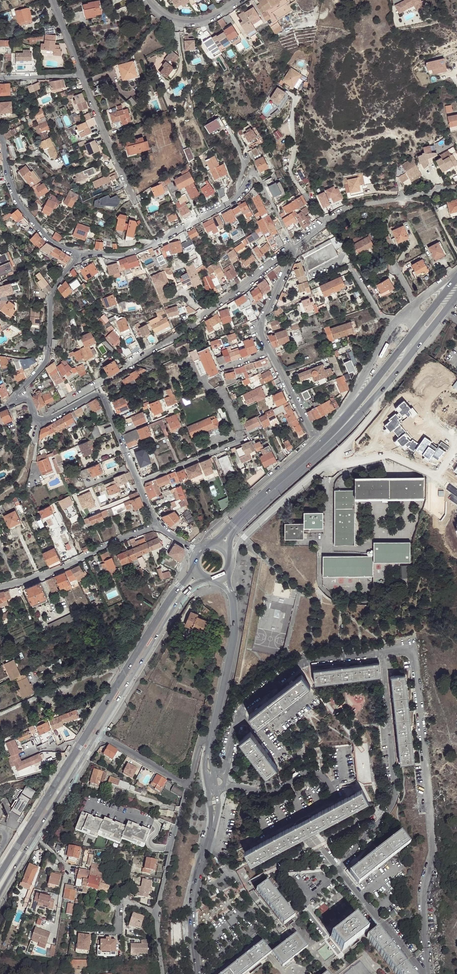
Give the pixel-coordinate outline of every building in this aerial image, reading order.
[(95,15),(102,13),(100,0),(88,3),(88,4),(83,5),(84,11),(85,17),(95,15)] [(269,26),(277,21),(272,14),(288,3),(286,0),(263,0),(259,2),(260,4),(257,6),(262,14),(269,26)] [(399,14),(414,6),(417,11),(427,6),(423,0),(422,1),(421,0),(404,0),(405,1),(395,5),(399,14)] [(272,14),(277,21),(293,11),(288,3),(272,14)] [(13,8),(11,9),(14,23),(18,22),(19,25),(32,22),(31,16),(32,16),(30,8),(25,9),(24,5),(21,6),(15,8),(13,8)] [(245,13),(250,21),(259,15),(253,7),(249,9),(250,10),(248,12),(245,13)] [(95,17),(95,15),(85,17),(84,11),(82,12),(84,20),(95,17)] [(104,23),(111,22),(109,12),(102,13),(104,23)] [(250,39),(258,33),(250,21),(245,13),(245,12),(240,15),(242,20),(244,19),(245,21),(243,21),(241,23),(250,39)] [(259,15),(250,21),(258,33),(269,26),(262,14),(259,15)] [(46,27),(47,33),(57,32),(56,25),(51,26),(51,27),(46,27)] [(232,26),(224,31),(225,32),(230,40),(230,41),(239,35),(232,26)] [(223,44),(230,40),(225,32),(218,36),(217,35),(212,38),(218,46),(222,43),(223,44)] [(51,55),(61,55),(62,51),(60,51),(61,49),(59,49),(59,45),(55,44),(56,36),(46,35),(45,44),(42,43),(41,53),(44,54),(51,55)] [(36,41),(36,36),(29,37),(29,40),(29,43),(31,44),(37,43),(36,41)] [(210,52),(218,47),(218,46),(212,38),(211,36),(206,39),(207,40),(206,41),(204,43),(210,52)] [(195,49),(195,48),(194,39),(189,39),(189,37),(185,37),(186,51),(190,50),(189,49),(195,49)] [(218,47),(221,51),(233,44),(232,43),(230,41),(230,40),(223,44),(222,43),(218,46),(218,47)] [(172,52),(167,59),(168,60),(166,62),(167,62),(164,67),(165,68),(161,74),(167,78),(174,68),(172,66),(179,57),(172,52)] [(33,66),(32,54),(30,54),(24,54),(17,54),(17,72),(28,72),(28,66),(33,66)] [(444,59),(426,63),(425,67),(427,70),(435,68),(436,72),(442,70),(443,72),(446,71),(444,59)] [(134,61),(119,65),(123,80),(138,76),(134,61)] [(291,69),(283,81),(293,87),(299,78),(301,75),(300,75),(291,69)] [(50,81),(51,83),(52,92),(62,90),(62,88),(63,87),(65,87),(63,79),(60,80),(53,81),(50,81)] [(37,82),(32,84),(35,91),(40,88),(38,84),(50,84),(49,80),(39,80),(39,82),(37,82)] [(101,88),(108,86),(106,80),(99,82),(101,88)] [(10,95),(9,92),(12,91),(12,88),(9,89),(9,84),(0,84),(0,96),(10,95)] [(278,88),(271,99),(278,104),(285,93),(278,88)] [(78,94),(74,95),(76,99),(74,100),(75,104),(77,103),(80,111),(88,108),(82,93),(78,94)] [(133,105),(136,102),(131,97),(128,100),(133,105)] [(0,117),(12,116),(11,102),(0,103),(0,115),(0,117)] [(113,113),(110,114),(113,122),(121,120),(123,124),(131,122),(127,109),(123,110),(122,105),(111,108),(113,113)] [(39,124),(46,121),(42,113),(43,112),(41,108),(35,111),(32,112),(34,117),(35,116),(39,124)] [(448,117),(450,127),(451,132),(456,130),(456,115),(448,117)] [(219,116),(205,126),(210,134),(216,130),(218,133),(226,127),(219,116)] [(85,121),(72,127),(73,129),(74,128),(77,127),(78,129),(76,130),(78,134),(80,133),(81,134),(86,132),(84,128),(88,126),(85,121)] [(46,122),(39,126),(43,133),(46,132),(50,130),(46,122)] [(7,127),(1,129),(6,139),(17,134),(14,130),(9,132),(7,127)] [(245,137),(250,145),(259,140),(254,132),(253,132),(252,131),(247,134),(248,135),(245,137)] [(50,137),(41,141),(43,147),(44,149),(47,148),(51,157),(52,157),(57,155),(50,137)] [(141,150),(149,147),(147,141),(144,142),(142,138),(132,140),(125,143),(126,148),(129,147),(131,155),(141,151),(141,150)] [(95,139),(87,143),(85,144),(89,154),(99,150),(95,139)] [(37,141),(31,144),(35,151),(40,148),(37,141)] [(184,150),(189,162),(195,159),(190,147),(184,150)] [(429,164),(427,160),(427,159),(436,154),(435,152),(432,152),(427,152),(423,153),(422,152),(420,154),(420,155),(416,157),(419,163),(420,163),(424,169),(427,167),(427,165),(429,164)] [(267,154),(263,156),(269,167),(273,164),(267,154)] [(453,166),(454,167),(456,165),(456,163),(453,155),(443,161),(441,158),(436,161),(441,171),(446,168),(446,166),(452,163),(453,166)] [(215,167),(219,165),(214,156),(206,160),(211,169),(215,167)] [(269,167),(263,156),(256,160),(261,171),(269,167)] [(409,178),(420,172),(411,158),(401,164),(406,173),(398,178),(401,183),(409,178)] [(442,172),(453,166),(452,163),(446,166),(446,168),(441,171),(442,172)] [(211,169),(210,170),(215,180),(220,178),(219,177),(227,173),(225,168),(226,168),(224,164),(215,168),(215,167),(211,169)] [(31,173),(31,172),(25,166),(19,171),(27,182),(32,179),(30,175),(31,174),(30,173),(31,173)] [(53,172),(48,168),(42,175),(46,179),(53,172)] [(32,179),(36,184),(40,181),(33,171),(31,172),(31,173),(30,173),(31,174),(30,175),(32,179)] [(75,182),(89,177),(87,173),(84,174),(83,171),(76,174),(77,177),(74,178),(75,182)] [(102,185),(110,181),(112,184),(112,185),(117,183),(117,184),(120,183),(117,177),(118,177),(115,171),(107,175),(93,181),(96,188),(102,185)] [(189,171),(186,173),(174,180),(179,189),(181,188),(192,182),(195,181),(189,171)] [(422,175),(420,172),(409,178),(411,182),(422,175)] [(362,173),(345,177),(349,195),(363,192),(362,185),(365,184),(362,173)] [(160,184),(151,188),(152,188),(155,196),(164,192),(168,190),(166,186),(164,187),(162,187),(162,186),(163,186),(166,185),(166,184),(163,180),(163,179),(159,181),(160,184)] [(268,186),(274,197),(283,192),(277,181),(268,186)] [(192,182),(181,188),(183,192),(187,190),(192,197),(199,194),(192,182)] [(43,183),(40,185),(36,187),(40,195),(48,190),(43,183)] [(214,191),(209,183),(201,188),(207,197),(214,191)] [(327,208),(346,198),(339,185),(337,187),(335,184),(326,189),(328,194),(326,190),(319,194),(327,208)] [(269,231),(275,228),(265,208),(257,194),(258,194),(258,193),(253,186),(252,187),(248,192),(251,198),(252,197),(257,208),(262,218),(267,227),(269,231)] [(95,206),(104,206),(104,207),(114,208),(114,205),(118,205),(120,202),(117,195),(110,198),(109,194),(95,200),(95,206)] [(185,194),(179,197),(180,200),(183,199),(184,201),(185,201),(181,203),(180,201),(176,204),(179,209),(178,209),(182,216),(182,215),(184,218),(188,216),(187,213),(190,211),(185,202),(188,200),(185,194)] [(71,207),(76,199),(68,195),(66,200),(64,203),(71,207)] [(297,209),(305,204),(300,197),(293,201),(297,209)] [(451,213),(456,211),(456,200),(448,202),(451,213)] [(42,212),(50,215),(54,206),(57,207),(59,205),(56,203),(55,204),(47,201),(42,212)] [(241,204),(240,201),(237,203),(238,205),(243,213),(250,210),(246,201),(241,204)] [(290,213),(297,209),(293,201),(286,206),(287,207),(290,213)] [(235,217),(243,213),(238,205),(231,210),(235,217)] [(34,207),(29,211),(33,216),(35,218),(39,212),(34,207)] [(296,216),(304,228),(311,223),(309,220),(307,217),(305,214),(309,211),(306,207),(302,210),(303,212),(299,214),(296,216)] [(227,224),(236,219),(235,217),(231,210),(231,208),(222,214),(227,224)] [(24,217),(17,210),(13,213),(11,214),(15,219),(18,222),(24,217)] [(296,211),(283,219),(286,226),(293,222),(297,220),(295,217),(296,216),(299,214),(297,212),(296,211)] [(126,215),(120,214),(117,218),(118,219),(116,230),(123,231),(124,229),(125,223),(126,215)] [(167,217),(170,222),(177,218),(175,214),(167,217)] [(223,222),(218,215),(216,217),(213,218),(217,226),(223,222)] [(259,226),(261,231),(267,227),(262,218),(257,222),(259,226)] [(135,220),(129,219),(129,223),(127,230),(126,235),(134,236),(136,225),(138,224),(135,220)] [(209,235),(218,230),(212,219),(203,224),(209,235)] [(74,231),(86,236),(89,227),(77,224),(74,231)] [(200,225),(192,229),(187,232),(190,238),(203,231),(200,225)] [(393,230),(398,242),(409,238),(404,225),(393,230)] [(279,249),(284,245),(275,228),(269,231),(270,233),(274,240),(279,249)] [(46,243),(41,238),(36,232),(29,238),(40,248),(43,245),(46,243)] [(59,241),(63,237),(56,232),(52,237),(59,241)] [(251,243),(258,237),(255,232),(247,238),(251,243)] [(352,241),(353,244),(368,236),(367,234),(352,241)] [(368,236),(353,244),(356,249),(358,248),(361,252),(373,245),(368,236)] [(249,243),(246,237),(241,242),(242,243),(244,247),(249,243)] [(303,255),(310,269),(338,254),(330,239),(303,255)] [(95,248),(102,249),(103,246),(110,247),(111,242),(103,241),(103,242),(101,242),(101,241),(96,240),(96,241),(95,248)] [(183,243),(185,249),(187,249),(186,247),(192,245),(190,240),(183,243)] [(168,244),(163,246),(165,250),(167,254),(169,254),(169,249),(170,249),(171,253),(182,251),(179,241),(168,244)] [(244,247),(242,243),(239,245),(234,248),(237,252),(244,247)] [(257,258),(260,263),(262,262),(267,258),(263,253),(269,248),(266,243),(259,249),(256,246),(253,249),(254,251),(258,257),(257,258)] [(430,249),(435,260),(446,255),(440,243),(430,249)] [(62,252),(54,247),(51,250),(49,252),(47,255),(52,258),(53,255),(58,258),(62,252)] [(229,252),(227,254),(230,258),(236,254),(237,254),(233,248),(232,247),(228,250),(229,252)] [(156,267),(166,262),(159,248),(153,251),(156,257),(153,259),(156,267)] [(12,259),(8,252),(5,253),(4,251),(2,253),(2,254),(0,255),(0,265),(12,259)] [(70,256),(62,252),(58,258),(56,261),(65,265),(70,256)] [(245,266),(256,259),(253,254),(242,261),(245,266)] [(125,258),(118,261),(119,266),(123,264),(125,269),(124,270),(126,273),(131,272),(132,276),(145,272),(140,261),(138,262),(135,255),(125,258)] [(446,255),(435,260),(437,263),(447,257),(446,255)] [(105,265),(107,265),(110,275),(113,274),(119,272),(116,263),(116,261),(100,258),(105,265)] [(8,271),(9,274),(10,273),(12,276),(15,274),(12,268),(9,262),(13,261),(12,259),(0,265),(0,275),(8,271)] [(424,270),(425,273),(429,271),(423,259),(412,265),(415,271),(417,274),(424,270)] [(86,261),(78,266),(86,279),(98,272),(92,263),(89,265),(86,261)] [(217,278),(224,275),(222,271),(218,272),(216,268),(220,267),(217,262),(211,265),(216,277),(217,278)] [(308,281),(301,262),(296,263),(298,268),(295,269),(300,283),(308,281)] [(191,282),(192,284),(197,282),(196,280),(200,278),(198,273),(196,269),(193,263),(188,265),(190,269),(186,271),(190,280),(191,282)] [(282,266),(280,263),(266,274),(270,281),(274,278),(276,280),(282,266)] [(206,269),(203,264),(196,269),(198,273),(206,269)] [(216,277),(211,265),(206,269),(206,270),(208,270),(213,279),(216,277)] [(237,275),(233,268),(224,273),(229,280),(237,275)] [(206,270),(206,269),(198,273),(200,278),(201,280),(209,276),(206,270)] [(190,280),(185,271),(180,273),(181,277),(179,278),(183,286),(191,282),(190,280)] [(162,287),(166,285),(160,273),(151,277),(159,295),(165,292),(162,287)] [(51,290),(52,289),(43,277),(39,280),(37,282),(42,288),(41,289),(47,295),(51,290)] [(214,299),(219,295),(210,277),(208,277),(209,279),(202,282),(206,291),(209,290),(214,299)] [(341,277),(331,282),(335,290),(335,291),(340,289),(340,288),(345,286),(341,277)] [(68,284),(72,290),(77,295),(85,290),(77,278),(68,284)] [(377,284),(381,292),(388,288),(389,290),(394,288),(388,278),(377,284)] [(261,282),(257,285),(262,292),(269,288),(270,287),(264,279),(261,281),(261,282)] [(18,280),(2,285),(5,294),(21,290),(19,283),(18,280)] [(118,288),(129,284),(126,280),(116,283),(118,288)] [(60,284),(57,288),(65,296),(72,290),(68,284),(65,281),(61,285),(60,284)] [(220,284),(223,289),(228,286),(226,281),(220,284)] [(300,283),(298,284),(300,292),(306,290),(307,292),(311,291),(308,282),(308,281),(300,283)] [(257,285),(255,282),(253,285),(253,286),(252,287),(249,290),(252,294),(255,298),(251,300),(252,301),(253,301),(262,296),(264,299),(266,298),(263,294),(262,292),(257,285)] [(335,290),(331,282),(320,286),(325,296),(329,294),(329,293),(335,290)] [(248,297),(246,293),(229,304),(230,305),(233,304),(234,307),(236,306),(238,311),(251,304),(248,297)] [(107,310),(117,306),(112,294),(102,298),(107,310)] [(309,298),(302,301),(302,302),(305,311),(313,308),(309,298)] [(5,302),(1,309),(10,314),(15,304),(8,301),(7,303),(5,302)] [(168,317),(170,320),(180,318),(177,307),(165,310),(168,317)] [(280,307),(274,310),(277,316),(282,313),(280,307)] [(39,324),(40,308),(31,308),(30,324),(39,324)] [(155,312),(158,318),(158,317),(165,314),(162,309),(155,312)] [(232,321),(228,309),(219,312),(223,324),(232,321)] [(252,323),(257,318),(253,311),(248,315),(252,323)] [(108,319),(104,314),(97,320),(101,324),(102,323),(103,325),(109,321),(108,319)] [(217,314),(205,321),(209,328),(209,327),(211,329),(213,328),(213,329),(220,325),(219,322),(221,321),(217,314)] [(108,319),(109,321),(110,323),(112,322),(111,321),(115,320),(120,331),(129,328),(124,317),(122,317),(121,317),(118,317),(118,315),(117,316),(115,317),(114,316),(108,319)] [(157,337),(172,330),(166,319),(160,322),(158,317),(158,318),(149,322),(156,335),(157,337)] [(277,319),(270,322),(272,330),(280,327),(279,323),(280,323),(279,321),(278,322),(277,319)] [(302,325),(300,319),(289,324),(289,325),(290,325),(290,328),(291,330),(299,328),(298,326),(302,325)] [(351,322),(341,325),(345,335),(354,332),(352,326),(351,322)] [(146,325),(139,329),(143,337),(151,333),(146,325)] [(330,328),(333,338),(333,339),(345,335),(341,325),(330,328)] [(113,331),(115,329),(112,326),(107,331),(109,332),(106,335),(108,336),(106,338),(112,344),(119,338),(113,331)] [(285,326),(268,332),(267,334),(268,335),(286,329),(285,326)] [(329,340),(330,339),(333,338),(330,328),(325,330),(327,335),(329,340)] [(290,341),(286,330),(286,329),(268,335),(273,346),(274,346),(290,341)] [(174,345),(176,349),(203,336),(201,332),(174,345)] [(234,332),(229,334),(227,335),(230,344),(237,341),(234,332)] [(83,357),(84,360),(93,356),(88,345),(95,342),(90,333),(81,337),(85,347),(83,348),(82,344),(81,344),(78,346),(79,350),(83,357)] [(246,340),(238,344),(240,349),(245,347),(248,354),(259,350),(259,351),(261,350),(259,345),(255,347),(252,338),(250,335),(245,337),(246,340)] [(28,348),(34,344),(30,338),(24,341),(28,348)] [(121,340),(119,338),(112,344),(114,346),(121,340)] [(220,346),(217,340),(210,342),(212,348),(220,346)] [(245,347),(240,349),(239,350),(241,357),(248,354),(245,347)] [(197,350),(189,353),(191,357),(194,364),(201,361),(209,378),(219,373),(215,363),(213,359),(208,348),(198,352),(197,350)] [(228,353),(227,349),(222,351),(223,355),(226,362),(231,360),(228,353)] [(83,357),(79,350),(73,352),(77,360),(83,357)] [(239,350),(228,353),(231,360),(241,357),(239,350)] [(226,362),(223,355),(217,357),(218,362),(219,364),(226,362)] [(349,373),(343,375),(345,380),(351,378),(351,379),(356,370),(353,364),(357,363),(354,356),(349,358),(350,360),(344,363),(349,373)] [(24,359),(18,359),(22,369),(27,367),(27,366),(26,363),(30,362),(34,360),(33,357),(24,359)] [(104,367),(109,376),(119,370),(114,362),(117,361),(119,364),(121,363),(118,357),(113,360),(114,361),(104,367)] [(243,366),(246,371),(267,363),(265,358),(256,361),(252,363),(243,366)] [(57,370),(56,367),(54,361),(47,366),(49,372),(52,374),(51,375),(52,378),(60,375),(57,370)] [(71,368),(64,361),(62,362),(57,366),(58,370),(62,376),(70,369),(71,368)] [(80,377),(86,373),(82,364),(74,367),(76,372),(78,373),(78,374),(80,377)] [(300,381),(312,376),(315,375),(317,380),(333,374),(330,366),(324,369),(322,364),(298,374),(300,381)] [(243,372),(246,378),(249,377),(246,371),(243,366),(235,369),(237,374),(243,372)] [(133,369),(128,371),(130,375),(133,379),(139,376),(138,375),(146,370),(146,369),(141,368),(137,367),(135,368),(133,369)] [(233,369),(224,371),(224,374),(225,373),(226,378),(225,379),(226,383),(236,381),(235,377),(233,369)] [(23,371),(23,370),(19,372),(14,374),(13,375),(13,377),(15,380),(24,377),(24,378),(26,378),(24,373),(23,371)] [(253,376),(255,379),(255,380),(259,379),(262,384),(272,378),(269,370),(261,374),(260,373),(253,376)] [(125,384),(133,379),(130,375),(128,372),(121,376),(123,379),(122,380),(125,384)] [(61,388),(65,386),(60,375),(52,378),(55,384),(58,383),(61,388)] [(345,380),(343,375),(339,377),(336,378),(339,386),(338,386),(340,392),(348,388),(345,380)] [(246,378),(242,380),(244,385),(255,380),(255,379),(253,376),(249,377),(246,378)] [(3,402),(8,397),(5,389),(3,384),(0,385),(0,386),(1,388),(0,388),(0,395),(3,402)] [(265,398),(260,386),(243,395),(247,404),(256,400),(257,402),(265,398)] [(173,394),(173,393),(171,388),(161,392),(163,398),(173,394)] [(307,390),(301,392),(305,400),(308,398),(311,397),(307,390)] [(268,411),(272,409),(277,406),(277,405),(286,401),(281,391),(272,396),(276,404),(267,408),(268,411)] [(34,400),(37,408),(45,404),(41,397),(40,395),(39,393),(36,395),(33,396),(35,400),(34,400)] [(41,397),(45,404),(53,400),(50,394),(49,393),(41,397)] [(176,402),(173,394),(164,398),(167,406),(176,402)] [(335,407),(338,406),(333,395),(330,397),(332,402),(333,401),(334,402),(333,403),(335,407)] [(120,416),(132,411),(126,396),(112,402),(117,414),(119,413),(120,416)] [(308,398),(305,400),(301,402),(303,406),(304,408),(308,406),(306,402),(310,401),(309,400),(308,398)] [(101,408),(96,399),(88,403),(93,412),(95,416),(103,412),(100,408),(101,408)] [(161,401),(160,399),(147,405),(148,407),(150,406),(152,412),(161,408),(159,402),(161,401)] [(320,405),(318,400),(312,403),(315,408),(311,410),(310,410),(306,411),(311,421),(325,414),(325,413),(320,405)] [(329,400),(320,405),(325,413),(334,408),(329,400)] [(296,419),(298,418),(295,411),(292,412),(287,402),(277,406),(272,409),(276,415),(283,411),(284,414),(287,412),(291,421),(296,419)] [(411,415),(409,411),(411,409),(404,402),(396,409),(399,412),(397,415),(396,414),(389,420),(390,422),(385,426),(387,429),(385,430),(389,434),(393,430),(399,439),(395,442),(398,447),(401,446),(402,447),(403,446),(406,449),(408,448),(415,452),(416,450),(423,455),(422,456),(425,457),(424,459),(428,461),(432,457),(438,460),(442,455),(443,456),(449,448),(441,442),(437,449),(431,444),(432,442),(425,438),(420,445),(413,440),(411,442),(409,441),(411,439),(400,425),(403,422),(402,422),(411,415)] [(63,417),(66,426),(76,420),(75,418),(77,417),(75,414),(79,412),(80,414),(84,412),(82,407),(63,417)] [(7,409),(0,412),(0,416),(4,424),(12,420),(7,409)] [(276,417),(276,416),(276,415),(272,409),(268,411),(265,412),(265,414),(269,421),(276,417)] [(134,416),(132,411),(120,416),(123,424),(132,421),(135,426),(146,421),(142,412),(134,416)] [(181,417),(179,412),(166,418),(172,431),(181,427),(177,418),(181,417)] [(269,422),(269,421),(265,414),(258,417),(261,424),(262,425),(269,422)] [(187,427),(191,437),(214,428),(215,429),(219,427),(216,418),(214,416),(187,427)] [(247,431),(261,424),(258,417),(258,416),(243,422),(247,431)] [(63,417),(51,424),(55,430),(59,429),(59,430),(66,426),(63,417)] [(278,421),(276,417),(269,421),(269,422),(270,424),(271,425),(278,421)] [(303,432),(296,419),(291,421),(289,423),(282,426),(283,428),(289,425),(290,426),(293,425),(298,435),(303,432)] [(162,420),(154,423),(147,426),(137,429),(141,438),(151,434),(149,429),(160,424),(163,433),(165,437),(168,435),(165,428),(165,426),(162,420)] [(51,424),(41,429),(40,434),(39,439),(55,430),(51,424)] [(96,426),(90,428),(94,439),(101,436),(96,426)] [(125,435),(123,435),(128,448),(137,444),(136,440),(141,438),(137,429),(125,435)] [(252,440),(257,451),(262,448),(259,441),(256,443),(254,439),(252,440)] [(288,455),(291,453),(288,449),(292,446),(292,445),(291,446),(287,440),(283,442),(287,449),(285,450),(288,455)] [(75,446),(74,447),(78,458),(92,452),(88,441),(75,446)] [(255,450),(251,441),(248,442),(241,444),(242,447),(240,448),(240,447),(235,449),(241,461),(249,458),(247,454),(255,450)] [(37,457),(37,462),(54,455),(53,453),(47,455),(44,450),(39,451),(41,455),(37,457)] [(277,464),(278,464),(277,461),(273,454),(272,451),(266,453),(259,456),(264,466),(275,461),(277,464)] [(54,455),(37,462),(42,474),(52,469),(50,462),(52,462),(57,473),(61,471),(60,468),(55,459),(54,455)] [(218,459),(224,475),(234,471),(227,455),(218,459)] [(56,459),(55,459),(60,468),(63,466),(64,470),(67,468),(65,465),(65,466),(63,461),(61,461),(59,457),(56,459)] [(212,466),(211,462),(209,458),(200,462),(206,476),(213,473),(211,466),(212,466)] [(101,472),(91,476),(92,478),(92,479),(93,478),(105,473),(101,463),(98,464),(101,472)] [(189,479),(202,473),(198,463),(185,468),(189,479)] [(98,464),(80,471),(83,479),(91,476),(101,472),(98,464)] [(183,470),(176,472),(179,479),(186,476),(183,470)] [(175,471),(167,474),(168,476),(167,476),(169,481),(170,481),(171,483),(176,481),(178,480),(175,471)] [(106,488),(109,494),(119,490),(117,486),(128,481),(127,480),(132,478),(129,472),(114,478),(115,480),(110,482),(111,485),(106,488)] [(159,487),(169,483),(169,481),(167,476),(166,475),(156,480),(159,487)] [(356,478),(355,490),(355,498),(424,499),(424,479),(356,478)] [(155,480),(154,480),(145,484),(144,487),(149,499),(151,503),(163,497),(162,495),(161,496),(154,481),(155,480)] [(176,500),(185,496),(183,490),(182,487),(181,485),(178,487),(171,489),(169,490),(171,494),(173,493),(176,500)] [(355,498),(355,490),(341,490),(341,488),(339,489),(335,489),(335,544),(354,545),(355,498)] [(129,495),(131,500),(140,496),(138,491),(129,495)] [(74,505),(69,495),(59,501),(64,510),(74,505)] [(23,510),(16,496),(13,498),(16,506),(18,512),(23,510)] [(115,507),(112,508),(113,512),(114,514),(123,510),(133,505),(135,509),(143,505),(140,496),(131,500),(115,507)] [(174,510),(185,505),(188,504),(186,498),(185,496),(176,500),(170,503),(174,510)] [(6,502),(0,505),(0,511),(2,514),(10,510),(6,502)] [(51,504),(37,511),(39,515),(41,514),(44,521),(54,516),(51,509),(53,508),(51,504)] [(108,510),(84,520),(85,524),(91,521),(92,524),(103,519),(102,517),(113,512),(112,508),(108,510)] [(20,522),(15,511),(4,516),(9,528),(20,522)] [(170,527),(180,519),(174,511),(162,517),(170,527)] [(284,523),(284,539),(303,539),(303,533),(304,528),(323,529),(323,512),(304,512),(304,523),(284,523)] [(162,545),(156,532),(155,532),(154,532),(152,532),(150,533),(146,534),(143,535),(144,538),(150,550),(162,545)] [(134,538),(129,540),(133,548),(136,556),(150,550),(144,538),(135,542),(134,538)] [(41,549),(50,569),(55,566),(58,565),(61,563),(50,539),(47,541),(49,545),(50,544),(53,549),(45,553),(42,548),(41,549)] [(374,550),(374,557),(373,562),(410,562),(410,542),(373,542),(374,550)] [(183,548),(175,543),(168,554),(175,559),(174,561),(180,564),(181,562),(185,553),(183,548)] [(79,549),(81,554),(91,549),(89,545),(82,549),(81,548),(79,549)] [(136,556),(133,548),(116,555),(117,557),(118,557),(121,564),(137,558),(136,556)] [(109,569),(111,575),(116,573),(116,569),(115,567),(112,558),(109,552),(101,556),(104,562),(105,561),(105,562),(102,564),(103,568),(107,566),(108,569),(109,569)] [(373,562),(374,557),(369,557),(323,556),(323,576),(373,576),(373,562)] [(139,563),(141,567),(145,578),(150,576),(145,561),(139,563)] [(79,565),(71,569),(76,579),(77,581),(86,577),(85,574),(84,573),(83,573),(82,572),(79,565)] [(71,569),(71,570),(55,576),(58,582),(56,583),(57,584),(58,583),(60,588),(70,584),(70,582),(76,579),(71,569)] [(58,590),(53,578),(47,580),(52,592),(58,590)] [(47,597),(41,582),(26,589),(32,603),(33,603),(47,597)] [(7,604),(5,600),(7,600),(12,598),(9,590),(4,592),(0,593),(0,606),(7,604)] [(47,597),(33,603),(34,605),(49,598),(48,597),(47,597)] [(207,607),(203,610),(215,620),(217,617),(207,607)] [(186,625),(193,628),(198,617),(198,614),(192,612),(186,625)] [(53,631),(74,621),(71,615),(50,625),(53,631)] [(198,617),(193,628),(204,633),(208,621),(203,619),(203,618),(202,617),(201,618),(198,617)] [(219,626),(223,625),(223,624),(222,621),(220,619),(217,617),(215,620),(219,626)] [(16,678),(21,675),(14,659),(4,663),(11,680),(16,678)] [(328,668),(321,669),(313,670),(314,684),(380,677),(379,662),(372,663),(365,664),(350,666),(343,666),(328,668)] [(255,710),(248,715),(257,726),(265,720),(289,701),(309,686),(301,674),(296,678),(290,683),(281,690),(278,692),(273,696),(261,705),(255,710)] [(399,754),(400,765),(415,763),(414,755),(413,748),(411,733),(410,726),(409,711),(408,704),(406,689),(406,682),(405,675),(399,676),(394,676),(391,677),(392,688),(394,699),(395,710),(396,721),(397,732),(398,743),(399,754)] [(21,688),(30,684),(27,677),(17,681),(21,688)] [(34,692),(30,684),(21,688),(24,696),(34,692)] [(79,717),(77,710),(60,717),(62,723),(79,717)] [(60,717),(49,721),(53,730),(63,725),(62,723),(60,717)] [(47,722),(36,726),(40,734),(51,730),(47,722)] [(30,736),(28,731),(17,736),(19,741),(30,736)] [(250,732),(239,740),(266,775),(277,767),(273,762),(269,756),(259,744),(255,738),(250,732)] [(7,758),(9,762),(19,758),(17,754),(22,752),(21,750),(19,751),(14,740),(5,744),(11,757),(7,758)] [(352,743),(356,780),(363,784),(371,783),(370,775),(367,741),(357,743),(356,743),(352,743)] [(113,760),(116,756),(118,751),(110,746),(107,751),(104,754),(113,760)] [(42,761),(39,754),(21,762),(19,758),(9,762),(11,768),(15,766),(17,771),(42,761)] [(128,765),(124,771),(129,774),(128,776),(132,779),(138,769),(130,764),(129,766),(128,765)] [(100,784),(103,772),(94,770),(91,782),(100,784)] [(134,790),(136,786),(129,784),(129,783),(110,776),(108,782),(134,790)] [(166,780),(159,776),(158,776),(153,784),(162,789),(167,781),(166,780)] [(184,790),(176,785),(172,792),(182,798),(184,790)] [(21,817),(37,792),(28,786),(12,812),(21,817)] [(250,863),(256,860),(368,802),(361,789),(355,792),(352,794),(349,796),(335,803),(329,806),(316,813),(310,816),(297,823),(290,826),(277,833),(270,837),(257,843),(251,847),(244,851),(245,853),(250,863)] [(96,839),(98,835),(120,844),(122,840),(143,850),(150,834),(146,832),(144,836),(141,835),(142,833),(139,831),(139,829),(129,825),(127,829),(116,824),(115,826),(112,825),(111,827),(108,825),(110,821),(106,819),(104,822),(100,820),(98,824),(95,823),(92,821),(93,819),(82,814),(75,830),(96,839)] [(361,863),(356,867),(349,873),(358,884),(410,843),(401,831),(396,835),(391,840),(379,849),(373,853),(361,863)] [(81,853),(80,853),(81,848),(66,846),(64,856),(68,857),(68,861),(76,863),(77,859),(80,859),(81,853)] [(157,860),(147,858),(145,869),(143,869),(143,873),(150,874),(151,870),(155,871),(156,865),(157,860)] [(23,882),(22,885),(30,888),(32,886),(38,867),(29,864),(23,882)] [(31,897),(41,868),(38,867),(32,886),(30,888),(27,896),(31,897)] [(54,874),(51,874),(49,884),(59,887),(61,876),(54,874)] [(90,876),(90,877),(89,881),(101,884),(102,879),(96,878),(90,876)] [(89,881),(87,881),(77,879),(76,886),(80,886),(82,887),(87,888),(89,881)] [(101,884),(89,881),(87,888),(88,888),(92,889),(108,894),(110,887),(106,886),(107,882),(107,881),(105,880),(102,879),(101,884)] [(142,888),(140,888),(138,897),(148,899),(150,893),(150,890),(151,891),(152,890),(153,882),(144,880),(142,888)] [(284,924),(288,921),(295,916),(290,909),(286,904),(276,892),(272,887),(267,881),(256,890),(260,895),(265,901),(270,907),(274,913),(279,918),(284,924)] [(51,898),(36,894),(34,902),(38,903),(39,901),(44,902),(43,904),(43,905),(49,907),(51,898)] [(140,926),(143,917),(132,913),(127,925),(134,927),(135,925),(140,926)] [(344,926),(331,936),(332,938),(341,950),(342,951),(367,931),(356,916),(349,922),(344,926)] [(42,930),(36,928),(31,939),(32,940),(39,942),(47,944),(51,933),(42,930)] [(382,934),(378,929),(367,938),(374,947),(395,973),(414,973),(410,969),(400,957),(396,951),(386,939),(382,934)] [(293,935),(271,953),(282,966),(290,960),(295,955),(307,947),(296,933),(293,935)] [(79,935),(78,950),(90,951),(91,936),(79,935)] [(101,945),(100,950),(116,952),(117,940),(111,940),(107,940),(101,939),(101,945)] [(129,943),(129,953),(137,953),(146,953),(146,943),(148,943),(148,939),(140,939),(140,943),(129,943)] [(248,971),(260,962),(265,958),(268,955),(271,953),(262,942),(259,944),(256,947),(250,951),(245,955),(240,960),(234,964),(228,969),(222,973),(245,973),(248,971)] [(100,950),(101,945),(98,945),(97,954),(115,955),(116,952),(100,950)] [(69,960),(71,969),(77,969),(90,968),(91,960),(69,960)]
